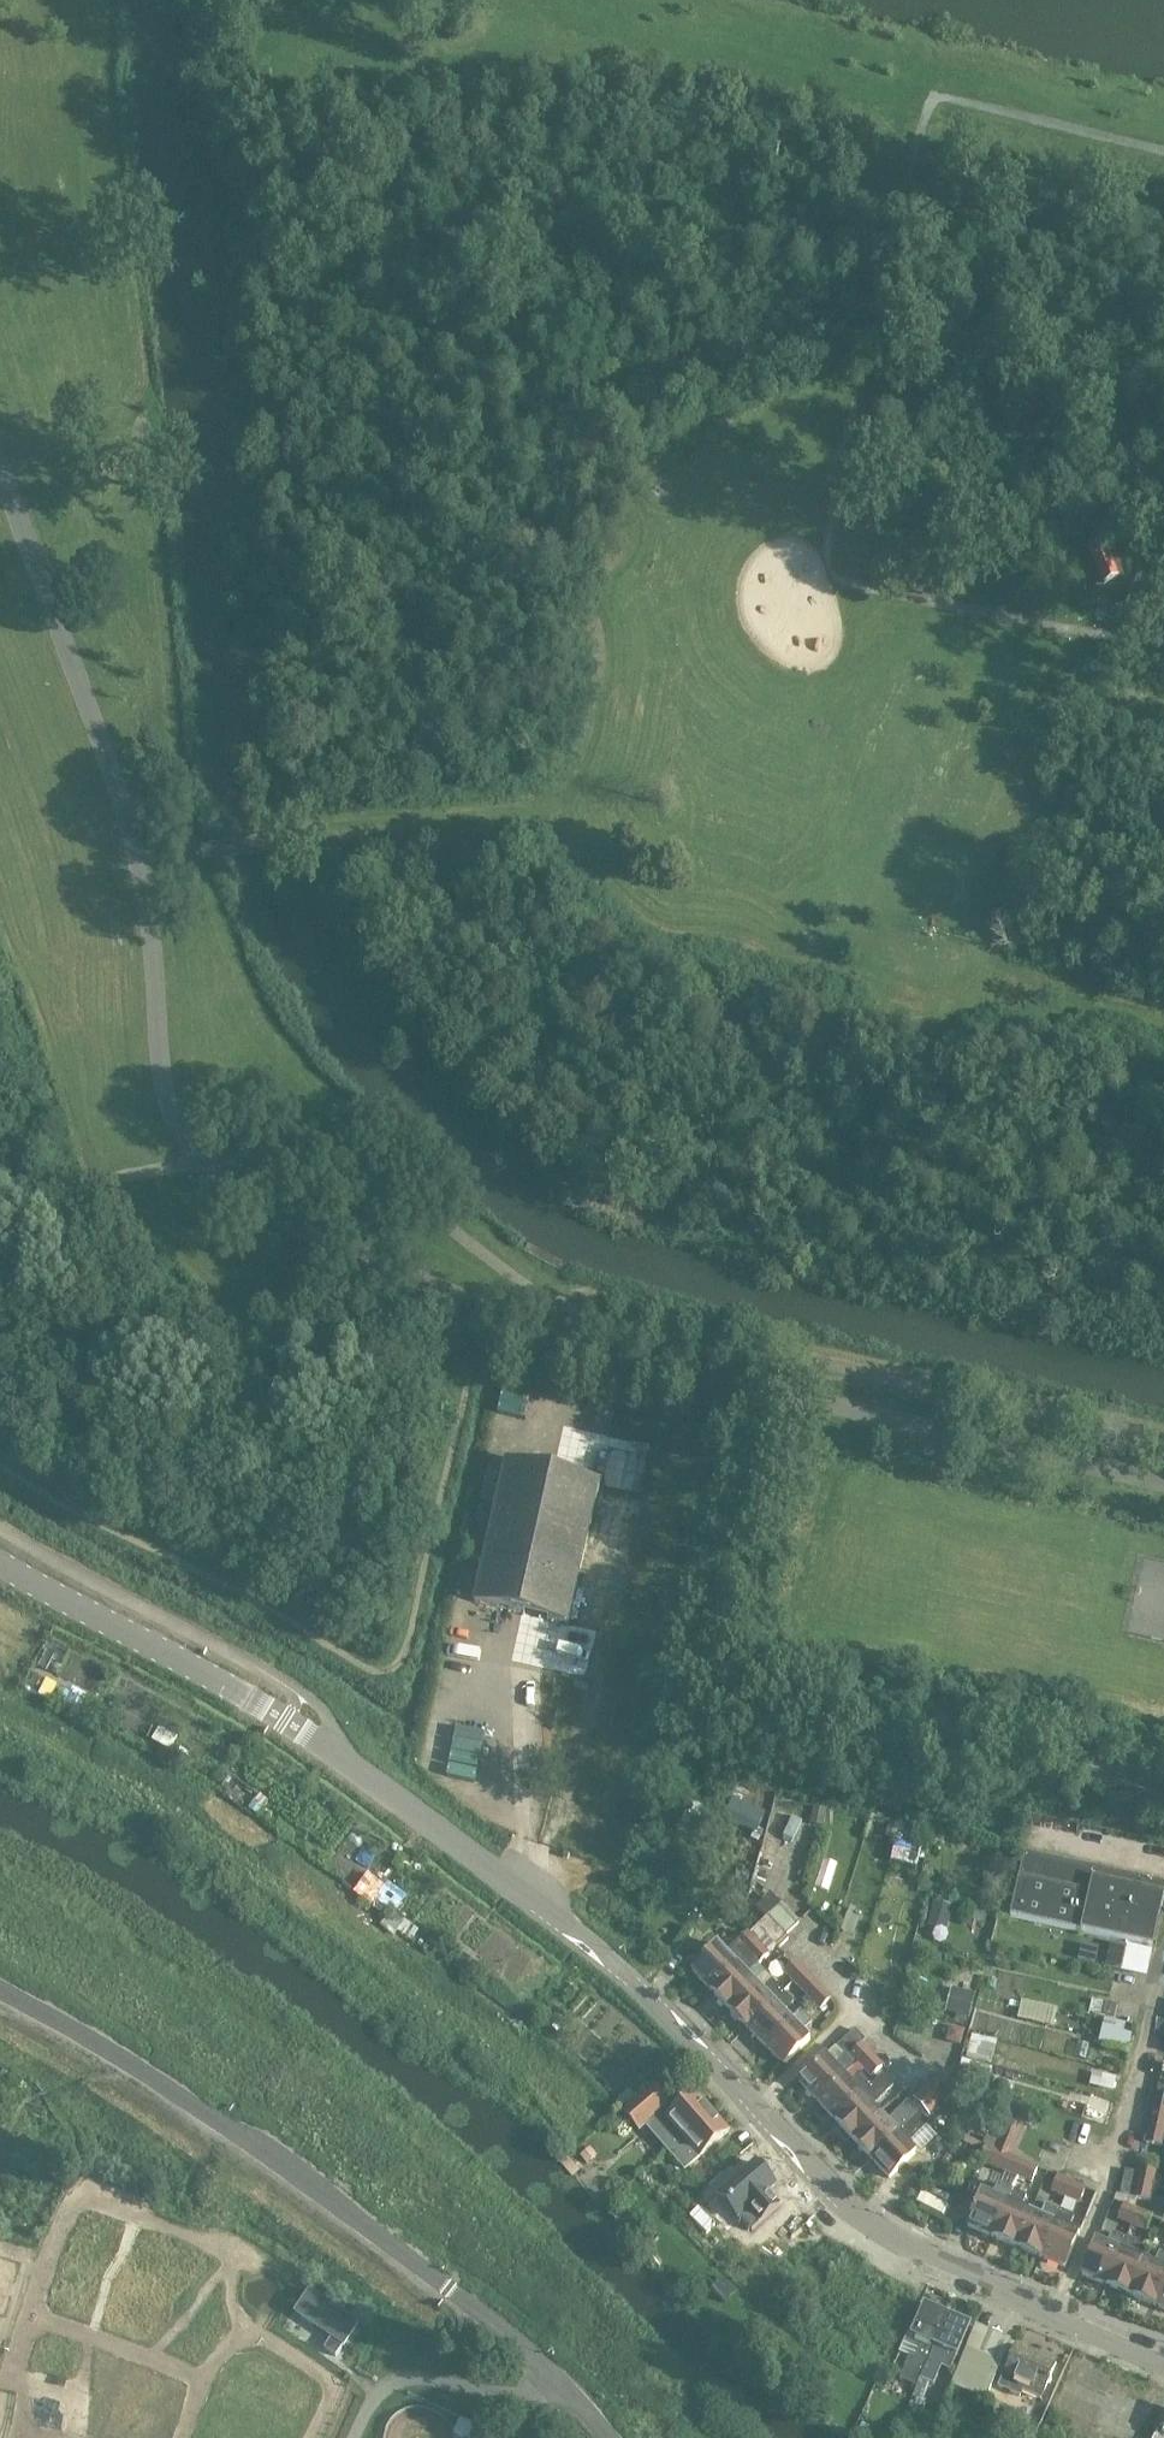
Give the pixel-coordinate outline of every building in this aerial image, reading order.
[(1095,530),(1078,538),(1098,577),(1115,569),(1095,530)] [(568,1623),(600,1482),(507,1461),(475,1603),(568,1623)] [(1024,1851),(1010,1916),(1153,1948),(1161,1911),(1163,1911),(1163,1882),(1024,1851)] [(756,1907),(775,1927),(787,1940),(789,1938),(786,1935),(800,1922),(781,1903),(781,1904),(771,1894),(756,1907)] [(748,1931),(726,1953),(718,1945),(691,1971),(710,1991),(775,1927),(756,1907),(755,1908),(765,1918),(750,1933),(748,1931)] [(776,1951),(779,1948),(787,1940),(775,1927),(710,1991),(728,2009),(755,1983),(766,1973),(758,1966),(774,1950),(776,1951)] [(796,1960),(783,1973),(793,1983),(806,1970),(796,1960)] [(806,1970),(793,1983),(811,2001),(824,1989),(806,1970)] [(766,1973),(755,1983),(728,2009),(746,2028),(773,2002),(783,1992),(772,1981),(773,1980),(766,1973)] [(824,1989),(811,2001),(820,2010),(833,1998),(824,1989)] [(783,1992),(773,2002),(746,2028),(764,2047),(791,2020),(801,2011),(783,1992)] [(801,2011),(791,2020),(764,2047),(783,2066),(810,2040),(802,2032),(812,2022),(801,2011)] [(1105,2018),(1101,2040),(1132,2045),(1136,2023),(1105,2018)] [(817,2102),(845,2076),(854,2067),(857,2064),(871,2078),(884,2066),(873,2055),(876,2052),(855,2030),(826,2056),(799,2082),(817,2102)] [(975,2032),(969,2052),(992,2058),(998,2038),(975,2032)] [(871,2159),(952,2083),(941,2071),(912,2098),(913,2099),(909,2103),(908,2102),(887,2122),(880,2114),(853,2140),(871,2159)] [(1163,2107),(1163,2073),(1161,2072),(1156,2093),(1153,2105),(1163,2107)] [(861,2074),(851,2084),(845,2076),(817,2102),(835,2121),(862,2095),(872,2085),(861,2074)] [(872,2085),(862,2095),(835,2121),(853,2140),(880,2114),(873,2107),(893,2087),(883,2075),(872,2085)] [(955,2106),(965,2097),(952,2083),(871,2159),(889,2179),(916,2153),(909,2145),(929,2125),(925,2121),(929,2117),(930,2118),(950,2099),(955,2106)] [(695,2094),(691,2097),(668,2117),(662,2111),(668,2105),(652,2087),(623,2112),(639,2130),(645,2125),(668,2151),(711,2113),(695,2094)] [(1025,2123),(1031,2110),(1011,2101),(1010,2104),(1006,2114),(1025,2123)] [(1147,2131),(1163,2134),(1163,2107),(1153,2105),(1147,2131)] [(684,2170),(691,2164),(728,2132),(711,2113),(668,2151),(684,2170)] [(1012,2154),(1015,2147),(1024,2124),(1008,2117),(995,2147),(1012,2154)] [(1144,2143),(1162,2147),(1163,2140),(1163,2134),(1147,2131),(1144,2143)] [(1017,2178),(1024,2161),(1010,2155),(1002,2172),(1005,2173),(1000,2185),(997,2184),(992,2197),(982,2192),(967,2227),(992,2237),(1007,2203),(1012,2190),(1017,2178)] [(1024,2161),(1017,2178),(1031,2184),(1038,2167),(1024,2161)] [(775,2187),(755,2163),(718,2195),(739,2219),(740,2218),(752,2232),(781,2206),(780,2205),(779,2206),(768,2193),(775,2187)] [(697,2187),(708,2177),(699,2167),(688,2176),(697,2187)] [(1123,2180),(1153,2186),(1156,2171),(1139,2167),(1138,2172),(1125,2170),(1123,2180)] [(1065,2198),(1072,2182),(1058,2175),(1051,2192),(1065,2198)] [(1150,2202),(1153,2186),(1123,2180),(1120,2194),(1127,2196),(1133,2197),(1133,2198),(1150,2202)] [(1072,2182),(1065,2198),(1080,2204),(1087,2188),(1072,2182)] [(1012,2190),(1007,2203),(992,2237),(1016,2247),(1031,2213),(1021,2209),(1026,2196),(1012,2190)] [(1131,2226),(1138,2209),(1124,2203),(1123,2206),(1121,2205),(1124,2197),(1116,2194),(1109,2210),(1120,2214),(1117,2220),(1131,2226)] [(1045,2204),(1040,2217),(1031,2213),(1016,2247),(1040,2258),(1055,2223),(1060,2211),(1045,2204)] [(1138,2209),(1131,2226),(1146,2232),(1153,2216),(1138,2209)] [(1060,2211),(1055,2223),(1040,2258),(1065,2268),(1079,2234),(1069,2229),(1074,2217),(1060,2211)] [(1106,2286),(1126,2238),(1111,2232),(1106,2245),(1096,2241),(1081,2275),(1106,2286)] [(1130,2296),(1145,2261),(1135,2257),(1141,2245),(1126,2238),(1106,2286),(1130,2296)] [(1154,2265),(1145,2261),(1130,2296),(1154,2306),(1163,2283),(1163,2255),(1159,2253),(1154,2265)] [(1154,2306),(1163,2310),(1163,2283),(1154,2306)] [(358,2325),(307,2290),(292,2312),(343,2347),(358,2325)] [(919,2380),(947,2315),(925,2306),(911,2337),(923,2342),(915,2360),(908,2357),(898,2380),(916,2388),(919,2380)] [(941,2368),(950,2372),(970,2325),(947,2315),(919,2380),(933,2386),(941,2368)] [(985,2399),(1001,2364),(978,2354),(985,2338),(973,2333),(951,2385),(985,2399)] [(1022,2391),(1040,2399),(1056,2361),(1017,2344),(1003,2377),(998,2387),(1020,2396),(1022,2391)] [(1155,2434),(1153,2437),(1163,2437),(1163,2414),(1155,2434)] [(871,2425),(862,2420),(855,2436),(859,2437),(865,2437),(871,2425)]
